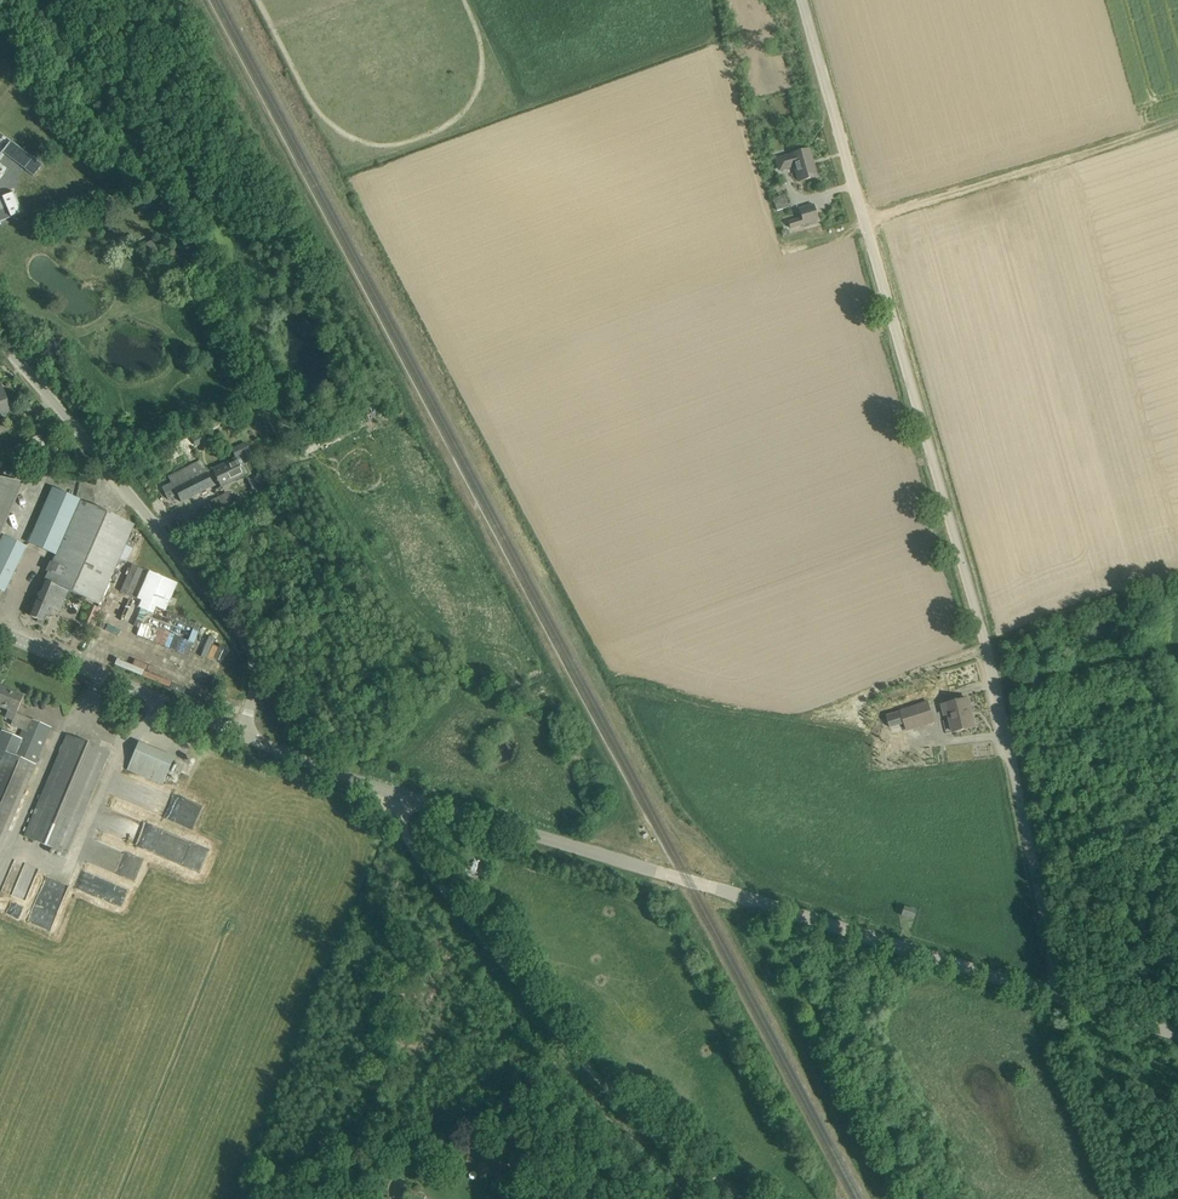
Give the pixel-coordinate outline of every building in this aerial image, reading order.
[(792,155),(777,159),(780,170),(795,166),(799,181),(817,176),(809,149),(792,154),(792,155)] [(34,158),(25,169),(34,176),(43,164),(34,158)] [(23,211),(15,193),(3,197),(7,207),(0,210),(0,222),(23,211)] [(785,195),(773,199),(777,211),(789,207),(785,195)] [(789,222),(790,228),(818,220),(813,205),(800,209),(802,218),(789,222)] [(137,206),(136,216),(148,217),(149,207),(137,206)] [(110,211),(101,214),(104,221),(112,217),(110,211)] [(145,244),(154,262),(162,257),(153,240),(145,244)] [(165,254),(173,269),(182,264),(174,249),(165,254)] [(195,280),(185,286),(189,292),(199,287),(195,280)] [(0,383),(0,415),(11,411),(0,383)] [(357,419),(352,423),(355,429),(361,426),(357,419)] [(327,432),(333,442),(343,436),(337,427),(327,432)] [(232,448),(236,458),(237,460),(251,452),(246,441),(232,448)] [(64,454),(54,458),(61,473),(70,469),(64,454)] [(237,460),(236,458),(213,469),(215,474),(221,487),(245,476),(237,460)] [(180,472),(169,477),(171,483),(162,487),(168,500),(178,495),(181,502),(214,486),(201,461),(180,472)] [(281,465),(262,473),(268,485),(286,477),(281,465)] [(17,480),(20,472),(4,466),(1,474),(17,480)] [(261,475),(249,480),(255,494),(267,488),(261,475)] [(21,483),(0,479),(0,533),(21,483)] [(56,555),(45,581),(68,591),(100,604),(135,525),(54,489),(30,544),(56,555)] [(228,492),(218,497),(224,510),(234,505),(230,497),(228,492)] [(237,494),(230,497),(234,505),(241,502),(237,494)] [(218,497),(209,502),(215,514),(224,510),(218,497)] [(233,511),(221,517),(221,518),(225,526),(234,521),(237,519),(233,511)] [(210,518),(194,527),(196,531),(201,528),(213,523),(210,518)] [(316,534),(324,545),(329,541),(321,531),(316,534)] [(178,583),(149,570),(137,598),(142,600),(139,607),(153,613),(156,607),(165,611),(178,583)] [(68,591),(45,581),(37,600),(34,600),(32,605),(34,607),(30,616),(44,622),(47,614),(50,615),(53,608),(60,611),(68,591)] [(101,609),(89,604),(82,622),(93,627),(101,609)] [(112,632),(120,614),(115,612),(107,630),(112,632)] [(151,637),(193,651),(202,623),(167,612),(163,624),(156,621),(151,637)] [(207,630),(201,643),(213,648),(219,635),(207,630)] [(51,728),(17,713),(24,696),(1,686),(0,688),(0,707),(8,710),(6,717),(13,720),(11,725),(23,730),(20,738),(2,730),(0,735),(0,852),(51,728)] [(943,705),(945,715),(949,714),(953,732),(972,728),(968,710),(971,709),(969,699),(943,705)] [(904,723),(907,730),(935,721),(929,702),(901,711),(904,723)] [(901,711),(886,716),(890,728),(904,723),(901,711)] [(24,836),(67,854),(79,825),(109,752),(68,735),(37,807),(24,836)] [(163,785),(176,757),(140,741),(127,769),(163,785)] [(19,883),(30,887),(36,866),(25,862),(16,893),(19,883)] [(901,915),(913,919),(916,910),(904,907),(901,915)] [(478,1131),(477,1134),(478,1137),(481,1139),(485,1137),(486,1134),(485,1131),(481,1129),(478,1131)] [(509,1145),(513,1160),(527,1157),(524,1142),(509,1145)] [(409,1166),(410,1174),(423,1171),(422,1164),(409,1166)]
